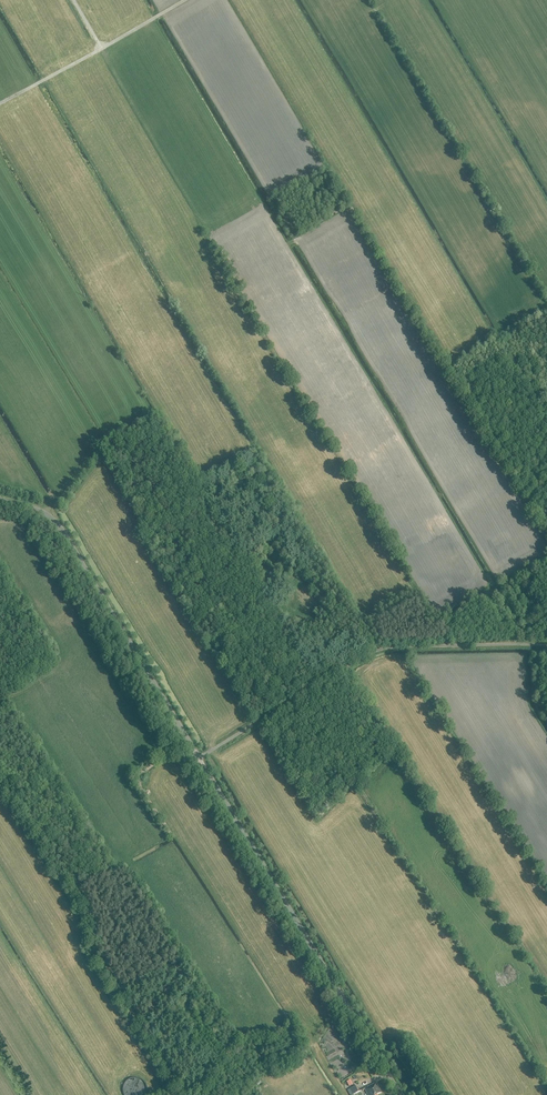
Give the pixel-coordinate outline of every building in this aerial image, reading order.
[(365,1088),(368,1094),(377,1094),(381,1092),(376,1083),(372,1085),(365,1088)] [(350,1088),(353,1094),(359,1091),(357,1085),(350,1088)]
